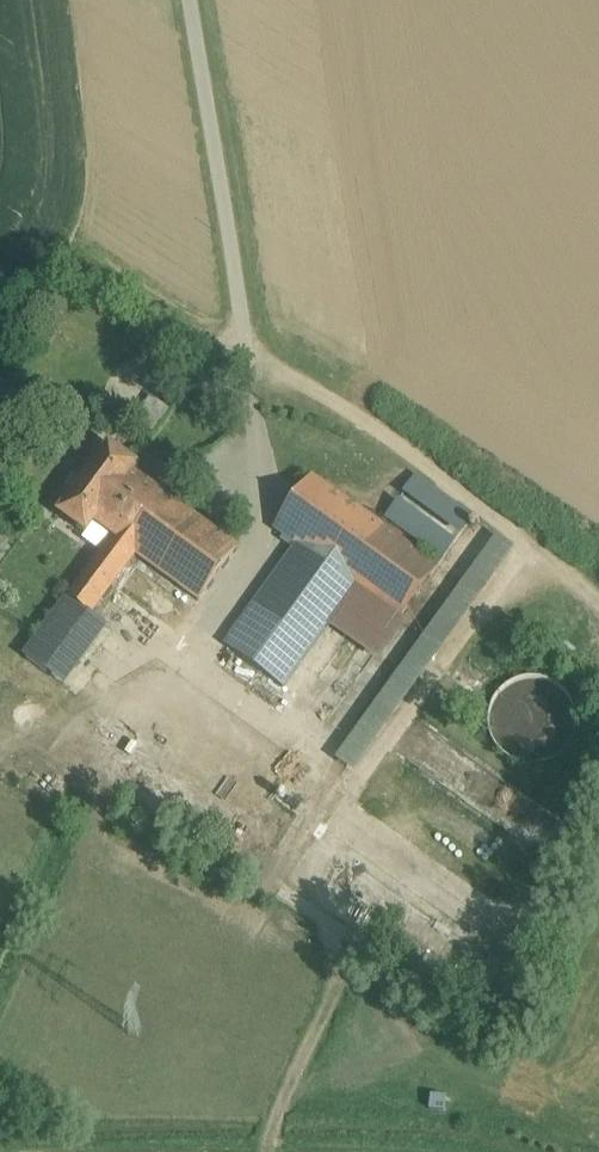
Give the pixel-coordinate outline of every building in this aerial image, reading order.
[(137,466),(110,446),(60,514),(88,534),(95,525),(113,538),(120,543),(160,491),(133,472),(137,466)] [(417,473),(384,516),(441,560),(474,517),(417,473)] [(439,567),(313,475),(274,529),(356,587),(360,590),(401,620),(439,567)] [(239,549),(160,491),(120,543),(137,556),(199,602),(239,549)] [(496,576),(515,547),(495,534),(475,562),(496,576)] [(113,538),(45,631),(69,648),(137,556),(120,543),(113,538)] [(356,587),(298,546),(284,566),(342,607),(356,587)] [(342,607),(284,566),(274,580),(276,582),(248,621),(245,620),(226,646),(283,688),(342,607)] [(360,590),(356,587),(342,607),(387,640),(401,620),(360,590)] [(164,661),(154,672),(165,682),(175,671),(164,661)] [(574,738),(577,721),(574,704),(564,690),(550,681),(533,677),(516,681),(501,691),(492,705),(489,722),(492,739),(502,753),(517,763),(534,766),(551,762),(565,753),(574,738)] [(555,819),(400,706),(378,739),(531,850),(555,819)]
